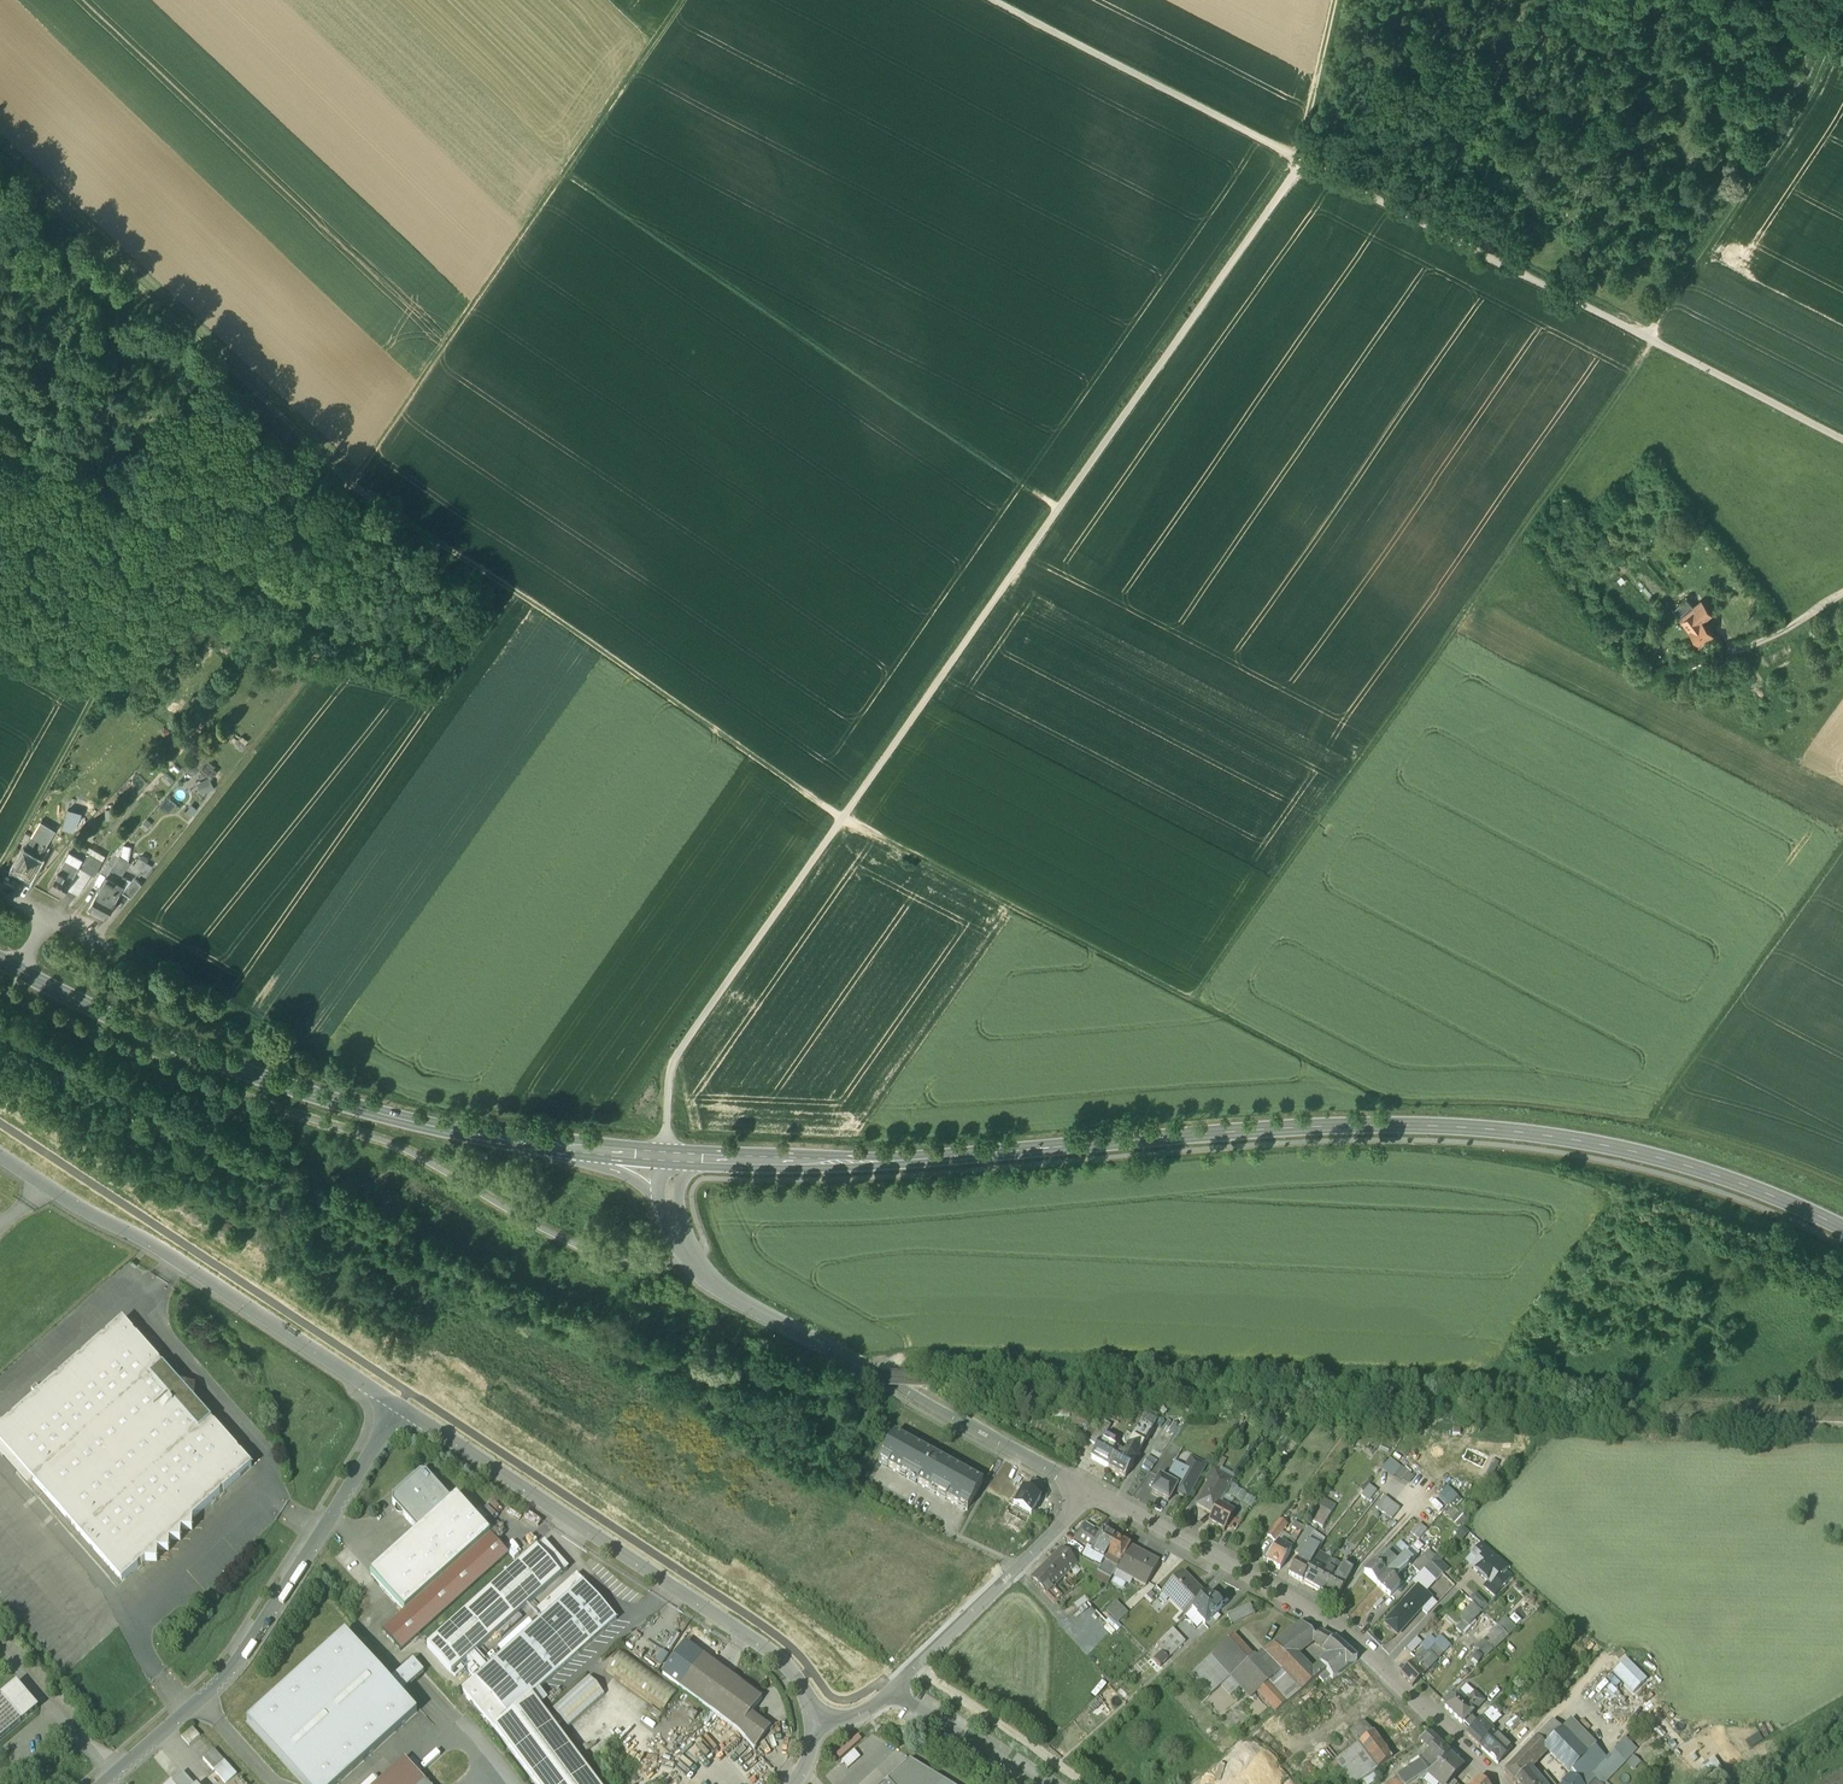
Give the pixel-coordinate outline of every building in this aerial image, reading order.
[(1687,599),(1673,609),(1683,621),(1696,611),(1687,599)] [(1696,611),(1683,621),(1690,630),(1703,621),(1711,615),(1704,605),(1696,611)] [(1703,621),(1690,630),(1701,645),(1713,635),(1703,621)] [(209,780),(197,787),(202,794),(213,787),(209,780)] [(75,815),(66,814),(66,826),(74,826),(75,815)] [(55,833),(39,824),(32,836),(36,839),(41,841),(47,845),(55,833)] [(31,835),(24,848),(31,852),(33,849),(31,848),(36,839),(32,836),(31,835)] [(47,845),(41,841),(36,849),(44,853),(48,846),(47,845)] [(31,852),(24,848),(14,865),(31,875),(33,872),(38,863),(41,858),(31,852)] [(74,855),(68,851),(64,859),(70,862),(71,860),(74,855)] [(82,859),(74,855),(71,860),(79,865),(82,859)] [(119,856),(110,869),(107,875),(124,884),(127,878),(121,875),(129,862),(119,856)] [(147,863),(140,858),(132,870),(139,874),(147,863)] [(70,862),(64,859),(59,867),(65,870),(70,862)] [(38,863),(33,872),(37,874),(42,865),(38,863)] [(65,870),(59,867),(49,885),(63,893),(73,875),(65,870)] [(124,884),(107,875),(98,891),(115,900),(124,884)] [(134,877),(124,892),(131,897),(142,883),(134,877)] [(115,900),(98,891),(89,907),(106,917),(115,900)] [(122,1321),(0,1429),(0,1445),(122,1582),(145,1561),(157,1561),(157,1550),(169,1551),(169,1540),(180,1540),(181,1529),(192,1530),(193,1519),(252,1466),(122,1321)] [(1143,1419),(1141,1423),(1152,1429),(1157,1419),(1143,1419)] [(1152,1429),(1141,1423),(1132,1436),(1145,1443),(1152,1429)] [(1100,1429),(1089,1443),(1096,1447),(1098,1448),(1101,1444),(1105,1437),(1107,1433),(1100,1429)] [(983,1482),(895,1434),(879,1462),(967,1510),(983,1482)] [(1145,1443),(1132,1436),(1131,1438),(1126,1435),(1122,1444),(1127,1447),(1139,1454),(1145,1443)] [(1105,1437),(1101,1444),(1111,1449),(1114,1442),(1105,1437)] [(1111,1449),(1101,1444),(1096,1453),(1092,1460),(1108,1469),(1117,1452),(1111,1449)] [(1139,1454),(1127,1447),(1122,1455),(1117,1452),(1108,1469),(1125,1478),(1139,1454)] [(1141,1468),(1149,1474),(1157,1462),(1149,1456),(1141,1468)] [(1204,1466),(1191,1458),(1185,1469),(1175,1487),(1176,1488),(1174,1492),(1184,1497),(1192,1482),(1194,1484),(1204,1466)] [(1406,1486),(1414,1476),(1389,1458),(1382,1468),(1406,1486)] [(1218,1459),(1204,1480),(1209,1482),(1211,1483),(1215,1476),(1217,1477),(1219,1473),(1224,1463),(1218,1459)] [(1176,1464),(1166,1482),(1175,1487),(1185,1469),(1176,1464)] [(426,1474),(420,1473),(393,1498),(391,1504),(417,1532),(451,1501),(426,1474)] [(1217,1477),(1215,1476),(1211,1483),(1209,1482),(1196,1505),(1214,1514),(1218,1507),(1224,1495),(1232,1481),(1219,1473),(1217,1477)] [(1166,1482),(1159,1478),(1152,1491),(1151,1493),(1168,1503),(1174,1492),(1176,1488),(1175,1487),(1166,1482)] [(1369,1486),(1361,1496),(1369,1503),(1377,1492),(1369,1486)] [(1448,1505),(1456,1496),(1446,1486),(1438,1495),(1448,1505)] [(1040,1498),(1023,1489),(1014,1505),(1010,1503),(1009,1503),(1031,1515),(1040,1498)] [(1233,1500),(1224,1495),(1218,1507),(1227,1511),(1233,1500)] [(417,1532),(370,1574),(404,1612),(490,1534),(456,1497),(451,1501),(417,1532)] [(1392,1503),(1384,1497),(1376,1508),(1383,1514),(1392,1503)] [(1321,1498),(1310,1520),(1323,1527),(1334,1504),(1321,1498)] [(1233,1500),(1227,1511),(1218,1507),(1214,1514),(1208,1524),(1224,1533),(1228,1525),(1230,1527),(1234,1521),(1231,1519),(1240,1504),(1233,1500)] [(1399,1509),(1392,1503),(1383,1514),(1391,1520),(1399,1509)] [(1248,1508),(1240,1504),(1231,1519),(1234,1521),(1239,1524),(1248,1508)] [(1446,1524),(1454,1509),(1446,1505),(1438,1519),(1446,1524)] [(1279,1521),(1267,1537),(1275,1543),(1287,1526),(1279,1521)] [(1305,1528),(1296,1522),(1293,1527),(1300,1532),(1299,1535),(1300,1536),(1305,1528)] [(1427,1531),(1419,1525),(1411,1534),(1419,1540),(1427,1531)] [(1300,1536),(1291,1552),(1299,1557),(1308,1542),(1309,1542),(1311,1538),(1306,1535),(1309,1530),(1305,1528),(1300,1536)] [(1093,1535),(1083,1529),(1076,1540),(1089,1549),(1090,1547),(1094,1548),(1099,1539),(1093,1535)] [(1102,1532),(1096,1529),(1093,1535),(1099,1539),(1102,1532)] [(1116,1540),(1102,1532),(1099,1539),(1094,1548),(1093,1549),(1103,1554),(1107,1557),(1116,1540)] [(1295,1533),(1286,1549),(1291,1552),(1300,1536),(1299,1535),(1295,1533)] [(490,1534),(404,1612),(382,1631),(401,1652),(509,1555),(490,1534)] [(1129,1546),(1116,1540),(1107,1557),(1119,1563),(1129,1546)] [(1309,1542),(1308,1542),(1299,1557),(1297,1561),(1309,1568),(1313,1561),(1318,1551),(1320,1549),(1309,1542)] [(1277,1548),(1272,1545),(1264,1559),(1269,1561),(1268,1563),(1280,1570),(1291,1552),(1286,1549),(1279,1544),(1277,1548)] [(1482,1545),(1472,1556),(1478,1562),(1489,1550),(1482,1545)] [(1159,1563),(1129,1546),(1119,1563),(1115,1570),(1146,1586),(1159,1563)] [(1094,1548),(1090,1547),(1089,1549),(1083,1560),(1095,1567),(1103,1554),(1093,1549),(1094,1548)] [(1077,1565),(1061,1548),(1048,1561),(1064,1578),(1077,1565)] [(537,1549),(427,1647),(451,1674),(561,1576),(537,1549)] [(1508,1567),(1489,1550),(1478,1562),(1473,1569),(1490,1584),(1485,1589),(1493,1596),(1510,1579),(1505,1574),(1502,1578),(1500,1576),(1508,1567)] [(1434,1558),(1430,1563),(1442,1575),(1447,1570),(1439,1562),(1445,1555),(1441,1551),(1440,1552),(1434,1558)] [(1433,1557),(1427,1552),(1423,1557),(1430,1563),(1434,1558),(1433,1557)] [(1419,1553),(1409,1563),(1410,1564),(1409,1564),(1413,1568),(1423,1557),(1419,1553)] [(1103,1554),(1095,1567),(1100,1569),(1107,1557),(1103,1554)] [(1397,1564),(1387,1556),(1377,1567),(1386,1575),(1392,1569),(1397,1564)] [(1119,1563),(1107,1557),(1100,1569),(1096,1573),(1110,1580),(1115,1570),(1119,1563)] [(1409,1563),(1403,1557),(1397,1564),(1392,1569),(1399,1575),(1409,1564),(1410,1564),(1409,1563)] [(1423,1557),(1413,1568),(1420,1574),(1424,1570),(1430,1563),(1423,1557)] [(1095,1567),(1083,1560),(1079,1567),(1093,1575),(1096,1573),(1100,1569),(1095,1567)] [(1064,1578),(1048,1561),(1035,1574),(1051,1590),(1053,1588),(1064,1578)] [(1309,1568),(1297,1561),(1289,1575),(1301,1582),(1309,1568)] [(1325,1568),(1313,1561),(1309,1568),(1301,1582),(1314,1589),(1325,1568)] [(1442,1575),(1430,1563),(1424,1570),(1436,1582),(1442,1575)] [(1377,1567),(1373,1564),(1364,1574),(1377,1585),(1386,1575),(1377,1567)] [(1325,1568),(1314,1589),(1326,1595),(1338,1574),(1325,1568)] [(1342,1568),(1338,1575),(1338,1574),(1326,1595),(1335,1600),(1350,1573),(1342,1568)] [(1386,1575),(1377,1585),(1390,1597),(1399,1587),(1393,1582),(1398,1576),(1399,1575),(1392,1569),(1386,1575)] [(1206,1597),(1182,1573),(1163,1591),(1187,1615),(1192,1611),(1206,1597)] [(1051,1590),(1035,1574),(1030,1579),(1055,1604),(1062,1598),(1053,1588),(1051,1590)] [(576,1575),(535,1612),(542,1619),(555,1607),(583,1583),(576,1575)] [(1404,1581),(1398,1576),(1393,1582),(1399,1587),(1404,1581)] [(542,1619),(475,1679),(509,1717),(532,1696),(572,1660),(616,1620),(583,1583),(555,1607),(542,1619)] [(1418,1587),(1385,1624),(1397,1635),(1431,1599),(1418,1587)] [(1213,1601),(1208,1595),(1206,1597),(1192,1611),(1197,1616),(1197,1617),(1205,1625),(1211,1619),(1216,1614),(1215,1614),(1221,1608),(1214,1600),(1213,1601)] [(1485,1605),(1475,1595),(1470,1601),(1480,1610),(1485,1605)] [(1084,1597),(1074,1605),(1077,1610),(1088,1602),(1084,1597)] [(1116,1602),(1106,1611),(1111,1616),(1121,1607),(1116,1602)] [(1251,1605),(1227,1615),(1232,1625),(1256,1615),(1251,1605)] [(1455,1631),(1461,1636),(1482,1614),(1472,1605),(1458,1620),(1462,1623),(1455,1631)] [(1121,1607),(1111,1616),(1117,1623),(1127,1614),(1121,1607)] [(1300,1622),(1273,1644),(1288,1662),(1294,1657),(1313,1641),(1315,1637),(1305,1626),(1300,1622)] [(1185,1642),(1173,1629),(1157,1644),(1169,1657),(1185,1642)] [(1483,1643),(1493,1654),(1508,1640),(1498,1629),(1483,1643)] [(1335,1640),(1320,1632),(1315,1637),(1313,1641),(1324,1650),(1335,1640)] [(247,1722),(303,1783),(338,1783),(417,1712),(345,1633),(247,1722)] [(1233,1636),(1211,1656),(1231,1677),(1242,1667),(1232,1656),(1243,1646),(1233,1636)] [(1411,1652),(1419,1644),(1415,1639),(1406,1648),(1411,1652)] [(1357,1659),(1335,1640),(1324,1650),(1332,1655),(1320,1665),(1326,1672),(1330,1677),(1332,1679),(1357,1659)] [(1273,1644),(1263,1653),(1279,1670),(1288,1662),(1273,1644)] [(1243,1646),(1232,1656),(1242,1667),(1247,1663),(1252,1658),(1253,1657),(1243,1646)] [(1438,1646),(1432,1653),(1430,1651),(1428,1654),(1434,1660),(1436,1662),(1445,1653),(1438,1646)] [(678,1691),(621,1650),(605,1671),(663,1713),(678,1691)] [(495,1651),(484,1661),(488,1667),(500,1656),(495,1651)] [(659,1651),(654,1662),(661,1665),(666,1654),(659,1651)] [(1428,1654),(1424,1651),(1421,1654),(1431,1663),(1434,1660),(1428,1654)] [(1477,1652),(1469,1658),(1474,1665),(1482,1660),(1477,1652)] [(1162,1653),(1154,1660),(1160,1667),(1168,1660),(1162,1653)] [(1279,1670),(1263,1653),(1254,1660),(1252,1658),(1247,1663),(1256,1672),(1266,1683),(1271,1689),(1286,1677),(1279,1670)] [(1421,1654),(1401,1674),(1412,1687),(1423,1676),(1433,1665),(1431,1663),(1421,1654)] [(762,1699),(703,1656),(679,1688),(737,1731),(754,1750),(770,1728),(751,1714),(762,1699)] [(1231,1677),(1211,1656),(1192,1673),(1211,1694),(1221,1686),(1231,1677)] [(1312,1676),(1294,1657),(1288,1662),(1279,1670),(1286,1677),(1301,1692),(1316,1680),(1312,1676)] [(1231,1677),(1221,1686),(1230,1696),(1256,1672),(1247,1663),(1242,1667),(1231,1677)] [(1320,1665),(1312,1676),(1316,1680),(1319,1678),(1326,1672),(1320,1665)] [(479,1674),(472,1667),(468,1671),(474,1678),(479,1674)] [(1326,1672),(1319,1678),(1323,1683),(1330,1677),(1326,1672)] [(566,1728),(604,1695),(587,1676),(550,1709),(566,1728)] [(1301,1692),(1286,1677),(1271,1689),(1266,1683),(1256,1692),(1276,1712),(1301,1692)] [(532,1696),(509,1717),(475,1679),(462,1691),(495,1730),(535,1783),(597,1783),(532,1696)] [(1098,1680),(1090,1694),(1096,1698),(1104,1684),(1098,1680)] [(37,1708),(17,1684),(0,1698),(21,1722),(37,1708)] [(1455,1696),(1455,1697),(1463,1705),(1474,1693),(1466,1685),(1455,1696)] [(1451,1692),(1442,1701),(1447,1705),(1455,1697),(1455,1696),(1451,1692)] [(1463,1705),(1455,1697),(1447,1705),(1445,1707),(1462,1724),(1470,1715),(1483,1702),(1474,1693),(1463,1705)] [(21,1723),(21,1722),(0,1698),(0,1740),(21,1723)] [(1499,1704),(1493,1710),(1505,1722),(1511,1716),(1499,1704)] [(662,1715),(651,1707),(646,1713),(658,1721),(662,1715)] [(1490,1709),(1483,1714),(1489,1721),(1495,1716),(1490,1709)] [(1477,1722),(1470,1715),(1464,1722),(1471,1729),(1477,1722)] [(1529,1730),(1515,1716),(1506,1724),(1521,1739),(1529,1730)] [(1471,1729),(1467,1733),(1481,1747),(1495,1734),(1480,1719),(1477,1722),(1471,1729)] [(1587,1757),(1552,1721),(1537,1738),(1547,1749),(1571,1773),(1587,1757)] [(1370,1730),(1364,1722),(1350,1732),(1359,1744),(1378,1770),(1392,1760),(1370,1730)] [(1495,1734),(1481,1747),(1498,1763),(1511,1749),(1501,1740),(1503,1738),(1501,1736),(1499,1738),(1495,1734)] [(1449,1754),(1430,1736),(1422,1741),(1431,1750),(1427,1754),(1425,1757),(1436,1768),(1447,1756),(1449,1754)] [(1537,1738),(1505,1771),(1516,1782),(1526,1771),(1547,1749),(1537,1738)] [(1335,1762),(1351,1783),(1356,1783),(1378,1770),(1359,1744),(1335,1762)] [(1632,1755),(1621,1744),(1614,1751),(1616,1753),(1625,1762),(1632,1755)] [(1412,1747),(1403,1754),(1407,1761),(1417,1754),(1412,1747)] [(214,1750),(204,1759),(215,1772),(225,1762),(214,1750)] [(1616,1753),(1605,1763),(1608,1767),(1607,1767),(1614,1774),(1625,1762),(1616,1753)] [(1447,1756),(1436,1768),(1430,1775),(1440,1783),(1446,1783),(1450,1779),(1451,1780),(1452,1779),(1461,1769),(1447,1756)] [(1436,1768),(1425,1757),(1421,1761),(1429,1772),(1436,1768)] [(1587,1757),(1571,1773),(1572,1775),(1573,1774),(1582,1783),(1589,1783),(1601,1771),(1587,1757)] [(910,1759),(888,1779),(892,1783),(950,1783),(910,1759)] [(1397,1777),(1400,1780),(1402,1783),(1411,1783),(1429,1772),(1421,1761),(1397,1777)] [(1595,1779),(1590,1783),(1604,1783),(1614,1774),(1607,1767),(1595,1779)] [(1526,1771),(1516,1782),(1517,1783),(1537,1783),(1526,1771)] [(1563,1783),(1582,1783),(1573,1774),(1572,1775),(1563,1783)]
